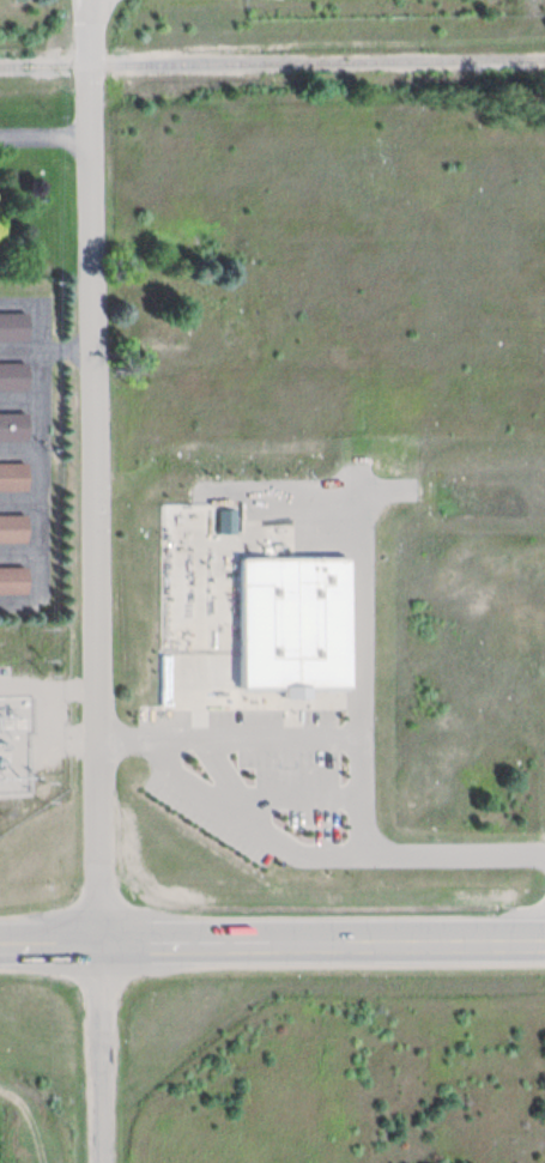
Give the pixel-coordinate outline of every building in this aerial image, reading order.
[(0,313),(0,341),(24,341),(24,313),(0,313)] [(0,363),(0,391),(25,391),(25,363),(0,363)] [(25,413),(0,413),(0,441),(25,441),(25,413)] [(26,462),(0,462),(0,490),(27,490),(26,462)] [(27,541),(27,515),(0,515),(0,541),(27,541)] [(0,565),(0,592),(27,592),(27,565),(0,565)]
